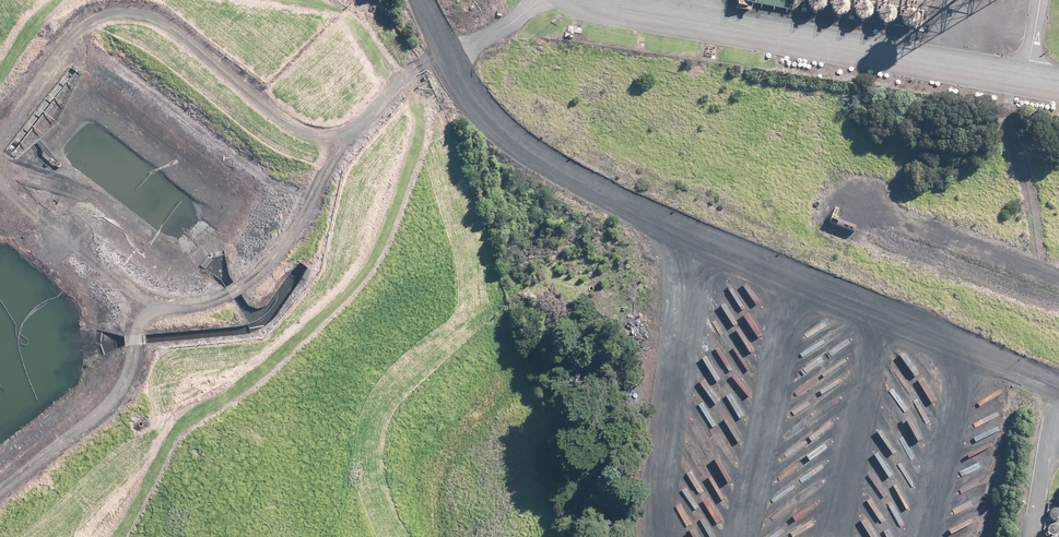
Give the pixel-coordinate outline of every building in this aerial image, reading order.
[(816,7),(818,8),(821,8),(823,8),(825,7),(827,5),(828,2),(828,0),(813,0),(813,2),(814,5),(816,7)] [(840,12),(842,13),(845,14),(847,13),(849,12),(851,10),(852,7),(852,5),(851,2),(850,0),(849,0),(839,0),(838,1),(837,3),(837,5),(837,8),(838,10),(840,12)] [(861,14),(863,16),(865,18),(868,18),(871,18),(873,16),(875,14),(876,12),(876,9),(875,7),(873,4),(871,3),(868,2),(866,3),(864,3),(862,5),(861,7),(860,10),(860,12),(861,14)] [(881,19),(883,20),(885,22),(888,22),(890,22),(893,20),(894,18),(895,16),(896,13),(895,11),(893,9),(891,7),(888,6),(886,7),(884,8),(882,9),(880,11),(880,14),(880,16),(881,19)] [(906,23),(908,25),(911,26),(913,26),(916,26),(918,25),(920,23),(921,20),(921,17),(920,15),(918,13),(916,11),(914,11),(911,11),(909,12),(907,13),(906,16),(905,18),(905,20),(906,23)]
